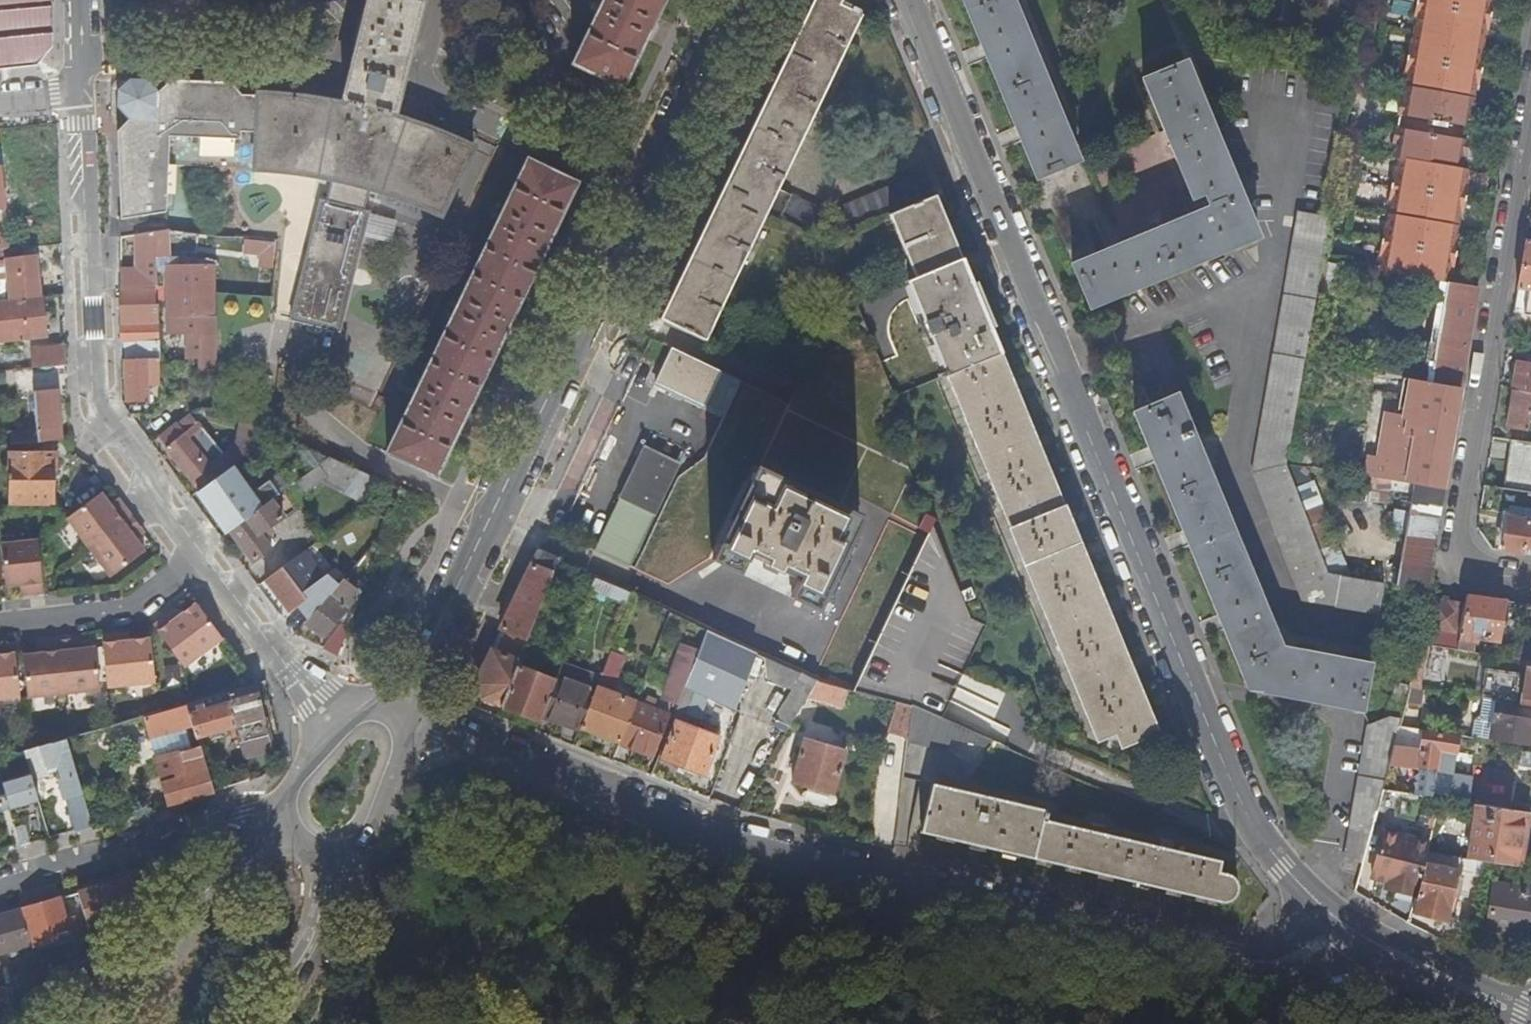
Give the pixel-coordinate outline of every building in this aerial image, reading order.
[(50,0),(0,0),(0,70),(34,66),(52,47),(50,0)] [(343,101),(347,103),(347,105),(355,107),(356,104),(382,111),(381,114),(389,116),(389,113),(393,114),(395,107),(398,108),(398,105),(396,104),(422,0),(368,0),(343,101)] [(620,87),(662,0),(603,0),(572,64),(620,87)] [(659,320),(704,341),(710,327),(764,215),(814,239),(827,214),(776,190),(861,13),(840,2),(840,0),(812,0),(659,320)] [(1036,178),(1077,161),(1011,0),(961,0),(1036,178)] [(1378,271),(1409,277),(1448,283),(1450,269),(1453,269),(1457,241),(1455,241),(1460,213),(1462,214),(1467,184),(1465,184),(1468,169),(1461,168),(1463,155),(1465,155),(1468,139),(1466,139),(1468,126),(1470,127),(1473,113),(1471,112),(1475,85),(1477,85),(1482,55),(1480,55),(1485,28),(1487,28),(1492,0),(1416,0),(1414,15),(1415,15),(1410,43),(1409,43),(1403,73),(1405,73),(1400,100),(1399,100),(1396,114),(1398,114),(1395,128),(1394,128),(1392,142),(1393,143),(1391,154),(1397,156),(1395,171),(1393,171),(1389,198),(1391,199),(1385,228),(1384,228),(1379,257),(1380,257),(1378,271)] [(1247,241),(1249,218),(1184,62),(1141,80),(1190,198),(1203,194),(1209,207),(1071,265),(1089,307),(1247,241)] [(143,216),(146,233),(154,232),(151,216),(153,169),(224,170),(228,85),(167,81),(156,92),(144,80),(128,78),(127,80),(131,83),(120,95),(117,91),(115,93),(115,109),(127,121),(115,133),(119,220),(143,216)] [(127,80),(117,91),(120,95),(131,83),(127,80)] [(228,85),(224,170),(253,171),(255,99),(240,99),(228,85)] [(425,152),(427,128),(416,124),(389,116),(381,114),(355,107),(347,105),(309,98),(272,95),(255,95),(255,99),(253,171),(269,171),(296,174),(329,179),(324,204),(317,202),(307,245),(358,249),(360,240),(366,218),(367,214),(361,213),(368,188),(397,196),(413,202),(421,206),(425,152)] [(448,136),(427,128),(425,152),(421,206),(440,216),(474,149),(448,136)] [(115,134),(119,238),(146,233),(143,216),(119,220),(115,133),(115,134)] [(449,447),(575,184),(526,161),(400,425),(449,447)] [(957,260),(960,259),(954,246),(934,198),(924,173),(836,209),(846,234),(888,217),(913,278),(957,260)] [(1303,600),(1378,613),(1383,583),(1349,577),(1329,574),(1326,574),(1294,490),(1284,464),(1314,291),(1319,262),(1328,215),(1298,210),(1252,469),(1303,600)] [(1258,236),(1250,217),(1247,240),(1258,236)] [(366,218),(360,240),(370,243),(388,247),(393,225),(366,218)] [(8,251),(12,251),(29,248),(27,233),(6,235),(7,236),(8,251)] [(8,251),(7,236),(0,237),(0,252),(8,251)] [(234,239),(221,237),(203,237),(203,260),(214,262),(214,266),(214,285),(233,285),(234,239)] [(273,253),(274,242),(245,240),(244,251),(273,253)] [(1525,241),(1517,290),(1530,292),(1530,242),(1525,241)] [(358,249),(307,245),(289,321),(339,334),(358,249)] [(40,297),(39,287),(36,258),(13,261),(12,251),(8,251),(0,252),(0,279),(6,278),(8,301),(40,297)] [(184,256),(165,257),(165,284),(165,333),(186,333),(185,357),(197,357),(198,371),(214,372),(214,332),(185,331),(185,265),(197,266),(196,258),(184,256)] [(155,257),(155,265),(156,285),(165,284),(165,257),(155,257)] [(944,377),(999,354),(960,259),(957,260),(913,278),(906,282),(922,321),(915,325),(920,339),(928,336),(943,373),(936,375),(937,380),(944,377)] [(1339,265),(1319,262),(1314,291),(1334,294),(1339,265)] [(120,267),(121,289),(156,287),(156,285),(155,265),(120,267)] [(214,293),(214,285),(214,266),(197,266),(185,265),(185,331),(214,332),(214,293)] [(1388,358),(1385,376),(1416,381),(1460,388),(1477,288),(1448,283),(1409,277),(1406,297),(1442,303),(1435,344),(1432,367),(1426,366),(1426,364),(1413,362),(1388,358)] [(118,291),(120,324),(155,323),(154,289),(118,291)] [(1517,290),(1513,313),(1530,315),(1530,292),(1517,290)] [(40,297),(8,301),(0,302),(0,342),(44,338),(40,297)] [(123,341),(124,360),(156,359),(154,325),(119,326),(120,341),(123,341)] [(1416,341),(1413,362),(1426,364),(1426,366),(1432,367),(1435,344),(1416,341)] [(654,381),(723,414),(739,380),(722,371),(670,347),(654,381)] [(54,366),(65,365),(64,349),(39,351),(40,367),(54,366)] [(1008,529),(1062,506),(999,354),(944,377),(1008,529)] [(156,359),(124,360),(126,402),(147,402),(146,384),(146,373),(158,373),(158,359),(156,359)] [(1515,362),(1515,366),(1511,366),(1509,382),(1513,383),(1512,390),(1530,393),(1530,365),(1515,362)] [(54,366),(40,367),(0,372),(0,390),(15,388),(15,383),(55,379),(54,366)] [(146,384),(158,383),(158,373),(146,373),(146,384)] [(1372,448),(1367,477),(1412,484),(1442,489),(1460,388),(1416,381),(1412,403),(1425,405),(1416,455),(1372,448)] [(1512,390),(1506,429),(1526,432),(1528,421),(1530,422),(1530,416),(1530,415),(1530,410),(1530,393),(1512,390)] [(9,446),(59,440),(57,413),(55,391),(32,393),(36,428),(8,431),(9,444),(9,446)] [(1177,396),(1133,412),(1248,688),(1361,708),(1369,663),(1281,648),(1177,396)] [(187,414),(157,438),(166,449),(196,424),(187,414)] [(196,424),(166,449),(164,450),(198,492),(215,479),(207,467),(221,455),(196,424)] [(252,451),(257,427),(246,425),(242,445),(251,452),(252,451)] [(435,476),(449,447),(400,425),(386,454),(435,476)] [(1511,441),(1503,490),(1530,494),(1530,444),(1511,441)] [(228,469),(251,452),(242,445),(219,463),(225,471),(228,469)] [(617,499),(651,516),(677,462),(642,445),(617,499)] [(327,458),(309,450),(300,458),(310,472),(325,461),(327,458)] [(6,508),(53,507),(53,453),(9,453),(7,452),(6,508)] [(325,461),(310,472),(294,484),(299,490),(317,478),(321,480),(364,504),(389,486),(327,458),(325,461)] [(198,492),(196,494),(219,526),(244,508),(237,499),(242,495),(232,482),(235,479),(228,469),(225,471),(215,479),(198,492)] [(860,521),(755,472),(739,506),(711,563),(735,574),(746,553),(766,563),(761,574),(774,580),(780,569),(800,578),(790,599),(816,612),(860,521)] [(274,499),(277,497),(266,482),(247,496),(258,511),(274,499)] [(1312,482),(1294,490),(1319,551),(1336,544),(1312,482)] [(299,490),(294,484),(277,497),(274,499),(279,506),(300,491),(299,490)] [(1412,484),(1395,585),(1425,591),(1442,489),(1412,484)] [(109,506),(100,493),(67,518),(88,546),(110,577),(143,553),(135,541),(131,535),(139,529),(121,505),(113,511),(109,506)] [(258,511),(228,533),(251,563),(270,549),(262,538),(259,535),(269,527),(280,518),(274,510),(279,506),(274,499),(258,511)] [(626,567),(651,516),(617,499),(592,551),(626,567)] [(121,505),(117,500),(109,506),(113,511),(121,505)] [(1154,727),(1062,506),(1008,529),(1095,739),(1113,731),(1120,744),(1155,730),(1154,727)] [(1530,522),(1530,511),(1508,507),(1506,518),(1530,522)] [(923,532),(854,689),(912,703),(922,708),(942,717),(984,624),(969,617),(962,600),(974,594),(970,584),(957,590),(927,524),(929,518),(919,513),(913,527),(923,532)] [(1506,518),(1505,518),(1500,551),(1523,555),(1524,549),(1530,550),(1530,522),(1506,518)] [(272,531),(269,527),(259,535),(262,538),(272,531)] [(135,541),(143,535),(139,529),(131,535),(135,541)] [(17,586),(24,585),(25,596),(41,594),(41,584),(40,572),(37,542),(0,546),(0,550),(3,588),(17,586)] [(1319,551),(1329,574),(1349,577),(1336,544),(1319,551)] [(526,640),(556,562),(558,557),(537,550),(499,630),(508,633),(526,640)] [(308,561),(302,553),(265,581),(288,613),(297,606),(309,618),(329,595),(318,581),(317,582),(304,565),(308,561)] [(338,558),(318,581),(329,595),(343,580),(351,570),(338,558)] [(627,607),(631,596),(594,579),(589,591),(627,607)] [(329,595),(309,618),(304,624),(323,638),(353,603),(349,599),(356,591),(343,580),(329,595)] [(817,680),(823,650),(714,600),(712,603),(664,581),(652,606),(706,630),(755,653),(802,675),(817,680)] [(24,585),(17,586),(18,596),(25,596),(24,585)] [(1497,642),(1504,602),(1466,596),(1459,638),(1457,649),(1470,651),(1472,642),(1474,642),(1477,638),(1497,642)] [(1426,633),(1457,638),(1462,606),(1432,601),(1426,633)] [(182,668),(220,639),(194,604),(178,615),(169,623),(165,616),(152,626),(182,668)] [(174,610),(165,616),(169,623),(178,615),(174,610)] [(337,657),(347,632),(340,627),(328,641),(322,650),(337,657)] [(733,709),(755,653),(706,630),(699,648),(693,664),(684,686),(695,692),(708,698),(733,709)] [(480,699),(500,707),(517,662),(526,640),(508,633),(499,654),(489,650),(473,685),(480,699)] [(1457,638),(1426,633),(1423,633),(1421,643),(1457,649),(1459,638),(1457,638)] [(127,636),(117,637),(118,645),(128,644),(127,636)] [(118,645),(117,637),(101,639),(102,648),(106,691),(153,686),(149,642),(128,644),(118,645)] [(74,651),(81,650),(80,641),(73,642),(74,651)] [(43,655),(37,655),(22,656),(26,701),(61,698),(99,694),(95,649),(81,650),(74,651),(73,642),(42,645),(43,655)] [(693,664),(699,648),(684,642),(677,658),(693,664)] [(618,743),(634,704),(609,694),(623,656),(610,651),(599,677),(580,728),(599,735),(607,739),(618,743)] [(18,701),(15,656),(0,657),(0,703),(18,701)] [(660,699),(676,706),(684,686),(693,664),(677,658),(676,657),(660,699)] [(1527,659),(1523,686),(1518,686),(1517,691),(1494,688),(1492,700),(1530,706),(1530,660),(1527,659)] [(538,722),(541,714),(553,682),(533,674),(535,670),(517,662),(500,707),(538,722)] [(580,728),(599,677),(561,663),(553,682),(541,714),(580,728)] [(817,682),(817,680),(802,675),(774,720),(788,727),(805,701),(817,682)] [(845,690),(817,682),(805,701),(811,702),(840,710),(845,690)] [(1396,682),(1388,710),(1401,713),(1409,686),(1396,682)] [(263,719),(254,685),(225,694),(234,727),(263,719)] [(676,706),(671,720),(674,721),(660,759),(703,775),(718,737),(704,732),(683,724),(688,713),(695,692),(684,686),(676,706)] [(771,713),(780,695),(765,687),(756,705),(771,713)] [(1420,713),(1422,689),(1409,687),(1402,712),(1420,713)] [(700,718),(708,698),(695,692),(688,713),(700,718)] [(191,727),(195,738),(227,729),(234,727),(225,694),(200,701),(202,704),(194,707),(195,712),(187,715),(191,727)] [(643,708),(634,704),(618,743),(611,761),(626,767),(632,749),(652,756),(667,718),(652,712),(655,702),(647,698),(643,708)] [(200,701),(185,706),(187,715),(195,712),(194,707),(202,704),(200,701)] [(911,709),(911,708),(894,703),(889,732),(907,737),(911,709)] [(986,746),(993,740),(942,717),(922,708),(912,703),(911,708),(911,709),(907,737),(907,741),(946,749),(949,737),(986,746)] [(1490,740),(1530,746),(1530,708),(1496,703),(1490,740)] [(185,706),(141,718),(148,740),(191,727),(187,715),(185,706)] [(1344,859),(1363,860),(1376,813),(1382,790),(1388,765),(1399,726),(1401,719),(1388,717),(1368,723),(1344,859)] [(235,731),(264,723),(263,719),(234,727),(235,731)] [(235,731),(242,759),(271,751),(264,723),(235,731)] [(1457,753),(1460,735),(1399,726),(1388,765),(1432,772),(1454,775),(1456,762),(1460,763),(1462,754),(1457,753)] [(704,732),(718,737),(720,733),(706,727),(704,732)] [(604,746),(607,739),(599,735),(595,743),(604,746)] [(215,767),(229,764),(222,738),(219,737),(209,740),(209,743),(215,767)] [(59,782),(73,833),(91,828),(77,780),(64,741),(27,752),(22,753),(28,775),(30,781),(46,776),(44,769),(49,767),(57,765),(62,781),(59,782)] [(832,794),(844,753),(803,741),(790,782),(832,794)] [(154,760),(167,805),(210,793),(197,747),(154,760)] [(1388,765),(1382,790),(1428,797),(1432,772),(1388,765)] [(30,781),(28,775),(3,782),(11,810),(36,803),(30,781)] [(1044,808),(902,775),(895,825),(1119,879),(1220,902),(1224,902),(1231,898),(1233,896),(1235,893),(1236,890),(1234,884),(1231,878),(1226,875),(1217,873),(1220,861),(1045,819),(1046,813),(1044,812),(1044,808)] [(1508,793),(1478,789),(1475,803),(1506,808),(1508,793)] [(1427,853),(1427,852),(1441,799),(1428,797),(1382,790),(1376,813),(1428,824),(1426,829),(1415,826),(1409,849),(1427,853)] [(1515,866),(1523,812),(1476,804),(1468,858),(1515,866)] [(16,845),(29,844),(27,824),(14,826),(16,845)] [(1427,852),(1427,853),(1413,909),(1448,917),(1459,857),(1427,852)] [(138,875),(77,893),(87,927),(110,919),(110,920),(143,900),(140,890),(142,889),(138,875)] [(1530,918),(1530,917),(1530,890),(1493,885),(1486,929),(1528,935),(1530,918)] [(64,920),(58,899),(22,909),(32,946),(68,935),(69,936),(76,934),(71,918),(64,920)] [(19,910),(0,915),(0,954),(30,945),(19,910)] [(379,933),(369,929),(365,939),(375,943),(379,933)] [(436,952),(462,961),(459,950),(438,943),(436,952)] [(17,988),(12,969),(1,972),(0,969),(0,988),(10,988),(17,988)] [(10,988),(0,988),(0,1002),(9,1003),(10,988)]
